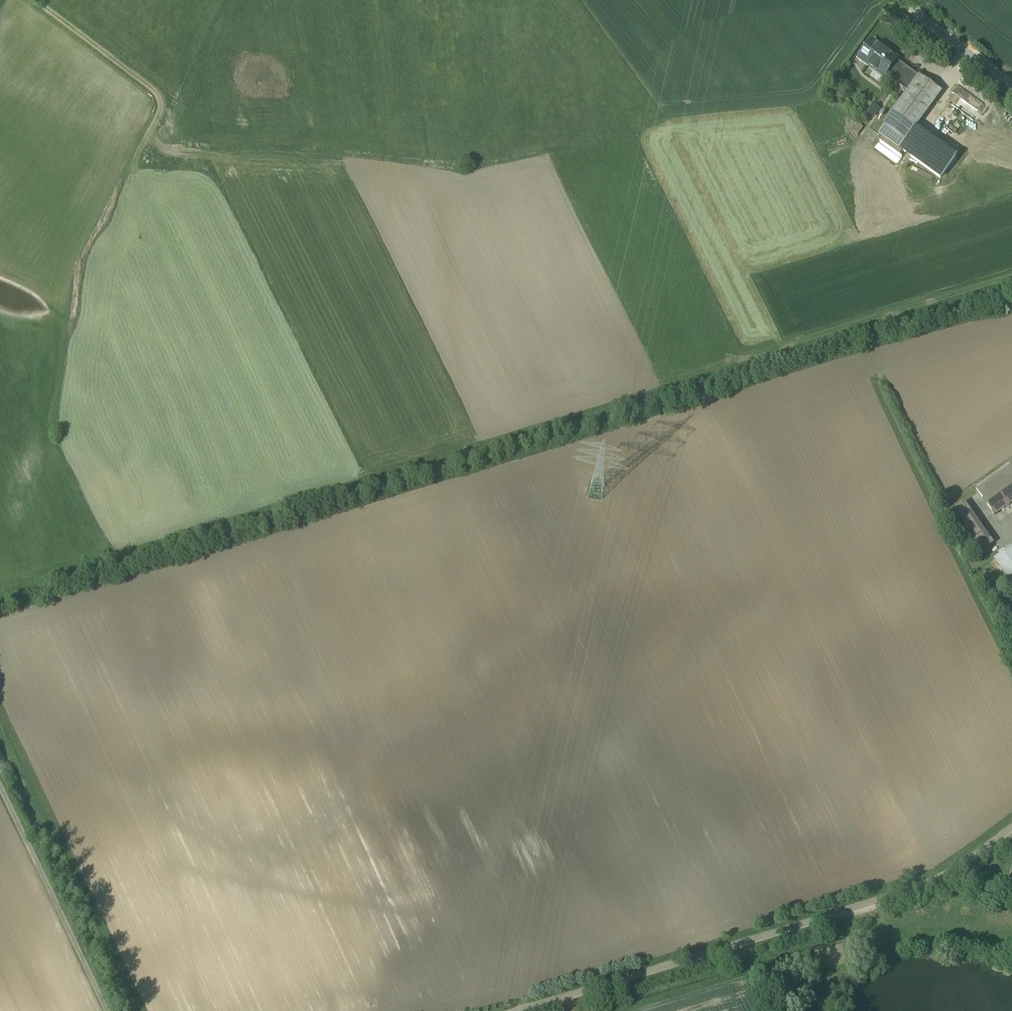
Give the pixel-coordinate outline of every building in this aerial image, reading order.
[(895,61),(868,40),(854,60),(880,80),(895,61)] [(894,64),(884,78),(902,91),(913,77),(894,64)] [(901,143),(937,95),(913,77),(879,126),(901,143)] [(964,99),(968,93),(959,86),(955,92),(964,99)] [(875,104),(870,112),(875,115),(880,108),(875,104)] [(879,118),(885,110),(881,107),(875,115),(879,118)] [(977,489),(997,515),(1011,505),(1011,464),(977,489)] [(966,504),(952,514),(980,555),(994,545),(966,504)] [(995,559),(1011,581),(1011,547),(995,559)]
